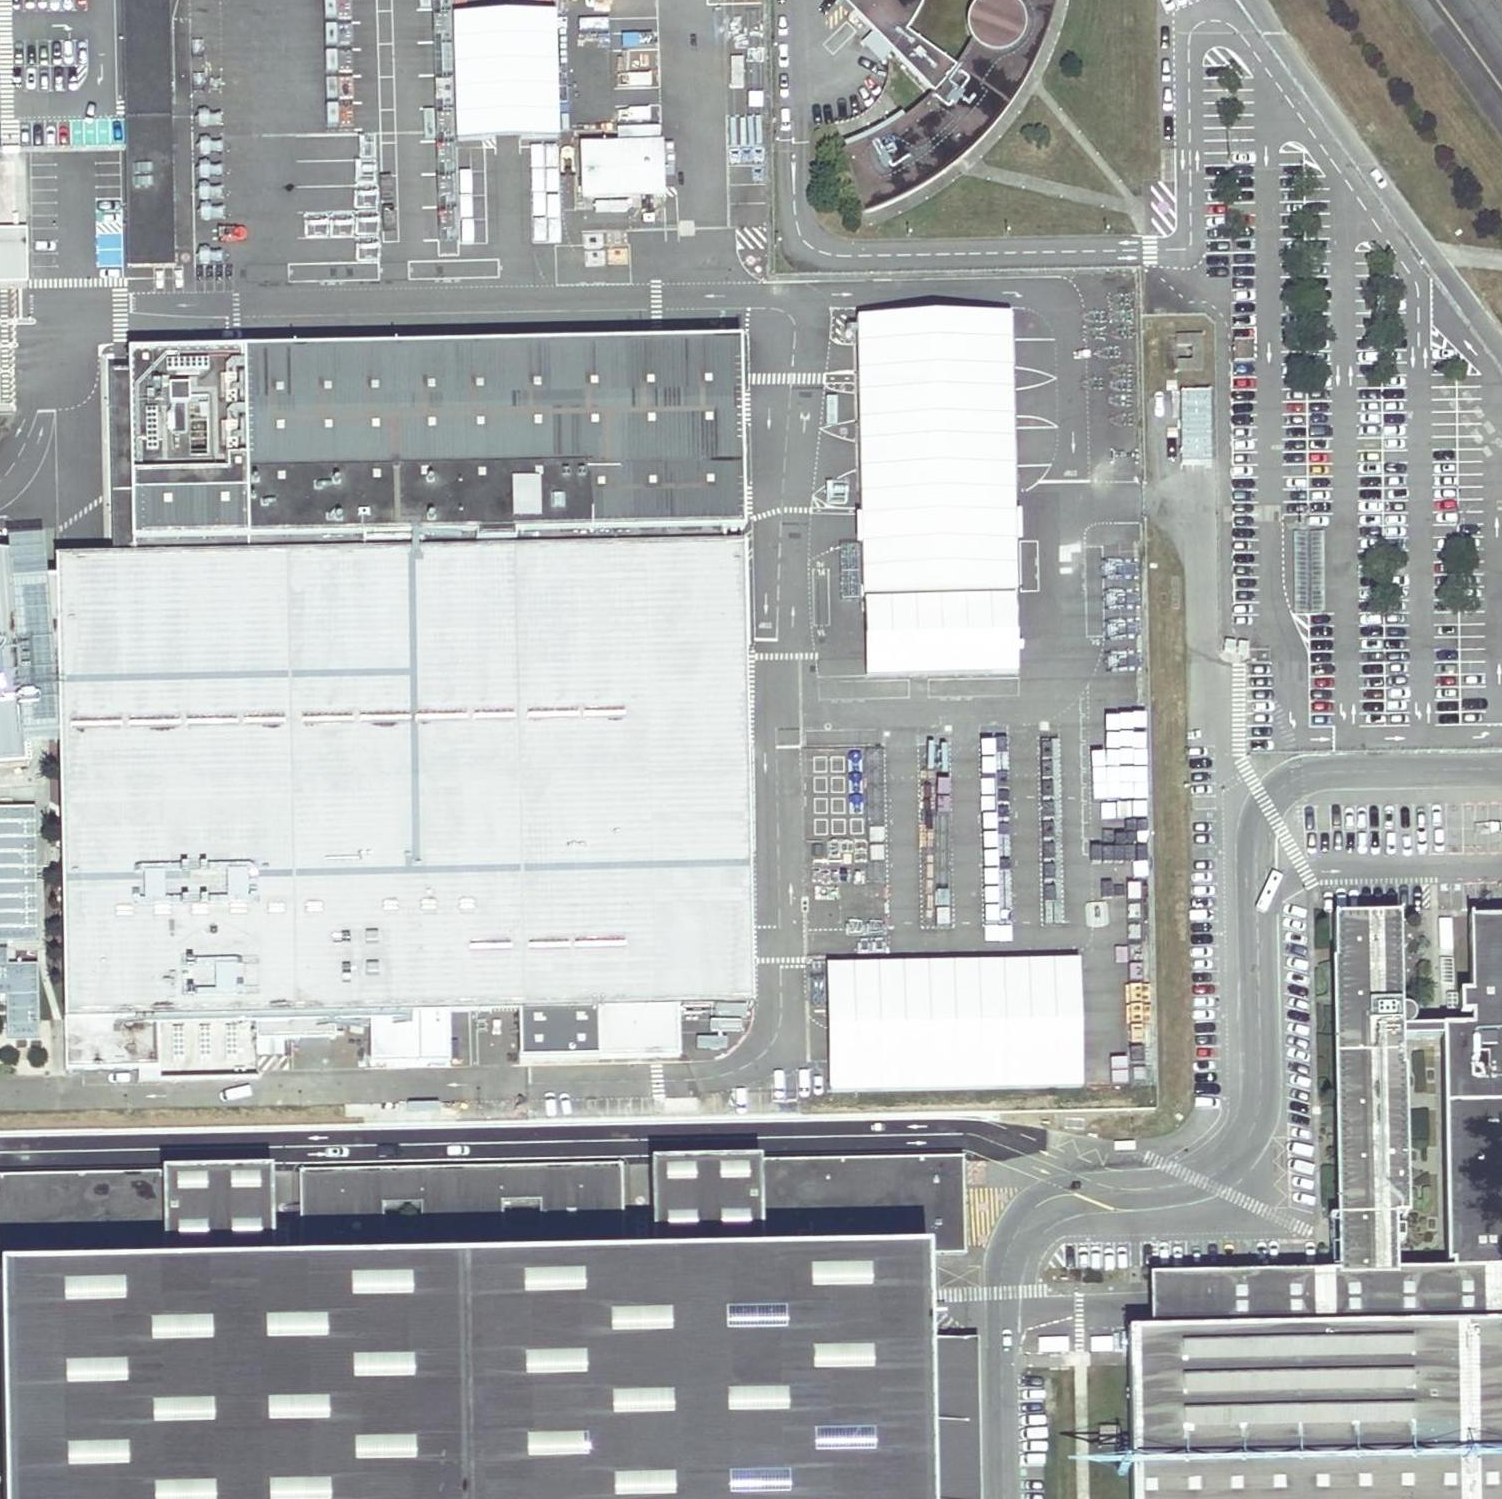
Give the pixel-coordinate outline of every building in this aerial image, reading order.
[(846,13),(851,8),(930,87),(918,99),(908,108),(897,116),(886,122),(876,129),(864,135),(852,140),(838,145),(860,209),(873,205),(889,198),(904,190),(919,182),(932,173),(945,164),(956,155),(968,144),(980,133),(990,122),(1000,110),(1008,97),(1017,84),(1025,70),(1032,56),(1040,38),(1046,19),(1051,5),(1052,0),(968,0),(965,4),(963,11),(963,17),(963,23),(965,28),(966,31),(968,34),(961,46),(952,60),(903,24),(908,16),(914,7),(917,0),(834,0),(846,13)] [(663,198),(662,144),(614,145),(581,146),(582,199),(663,198)] [(858,321),(864,675),(1016,672),(1009,319),(858,321)] [(129,354),(130,562),(741,548),(742,339),(129,354)] [(746,1001),(741,548),(676,550),(680,1003),(746,1001)] [(23,769),(20,732),(58,729),(65,1015),(111,1013),(111,1026),(65,1026),(67,1069),(140,1067),(140,1080),(159,1080),(158,1013),(255,1011),(255,1039),(332,1037),(331,1010),(373,1009),(443,1007),(597,1004),(598,1056),(681,1054),(680,1003),(676,550),(130,562),(57,563),(58,585),(13,587),(8,555),(0,555),(0,770),(23,769)] [(1386,904),(1321,905),(1327,1263),(1382,1262),(1382,1207),(1396,1207),(1390,1030),(1390,1017),(1386,904)] [(1459,909),(1461,1017),(1390,1017),(1390,1030),(1430,1028),(1433,1261),(1501,1260),(1501,910),(1459,909)] [(1033,1085),(1030,957),(829,962),(831,1089),(1033,1085)] [(443,1007),(373,1009),(374,1062),(444,1061),(443,1007)] [(891,1247),(959,1246),(953,1145),(632,1150),(634,1243),(617,1243),(617,1155),(294,1162),(297,1253),(254,1255),(251,1164),(0,1167),(0,1498),(891,1498),(891,1332),(891,1247)] [(1433,1261),(1382,1262),(1327,1263),(1137,1267),(1138,1321),(1501,1314),(1501,1260),(1433,1261)] [(1111,1321),(1112,1358),(1115,1498),(1501,1498),(1501,1314),(1138,1321),(1111,1321)] [(970,1332),(891,1332),(891,1498),(972,1498),(970,1332)]
